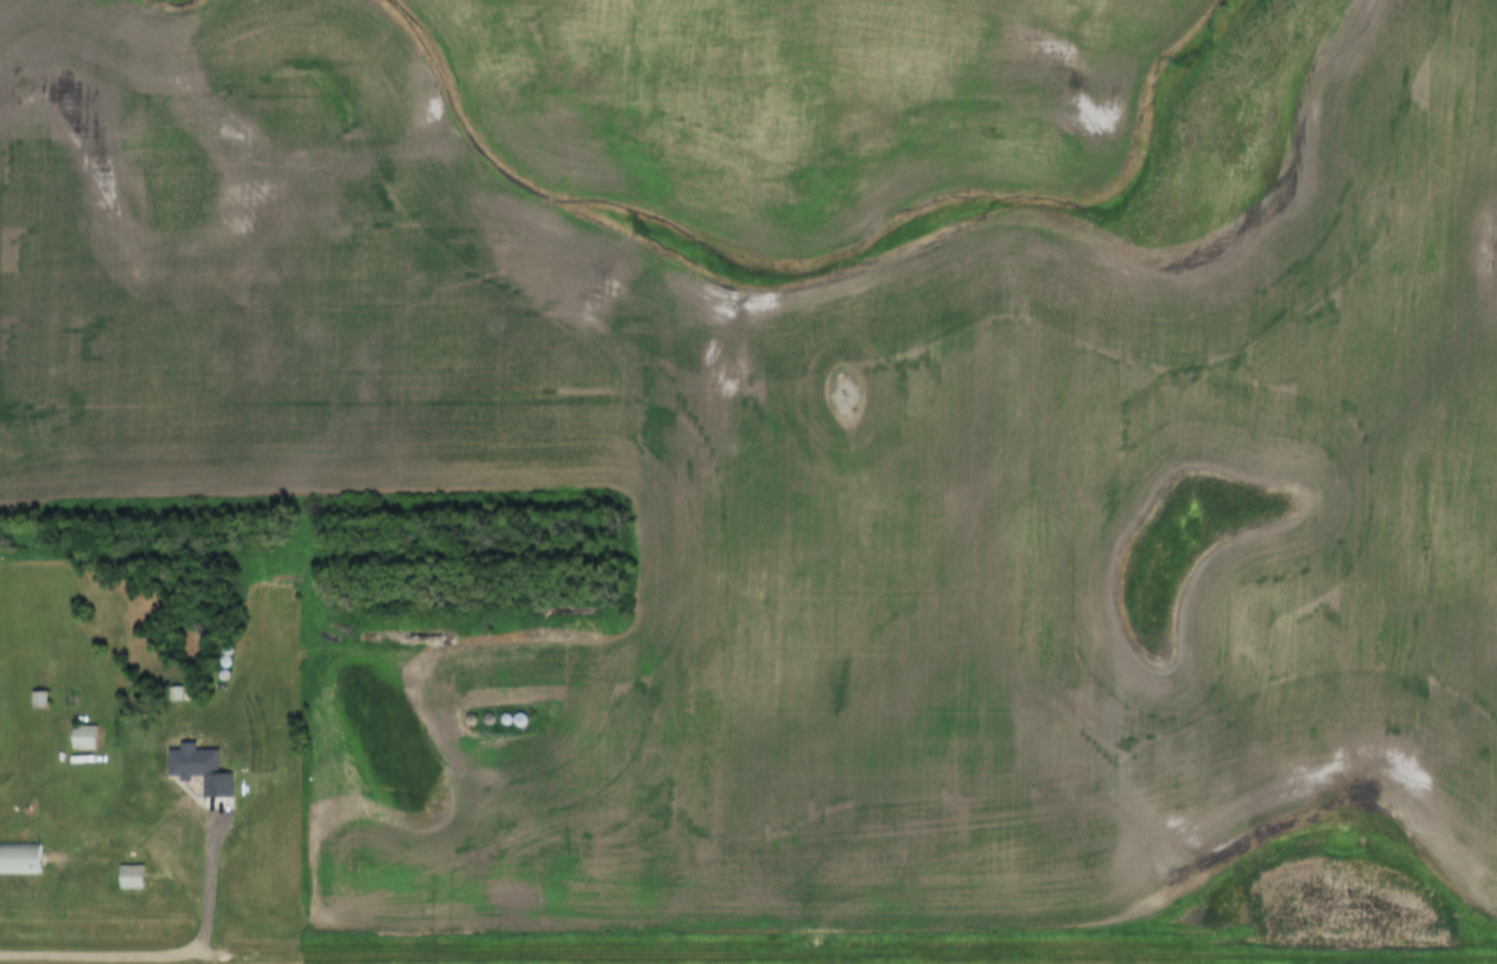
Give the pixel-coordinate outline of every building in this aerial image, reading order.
[(219,667),(230,666),(229,645),(218,646),(219,667)] [(181,701),(181,687),(167,687),(167,701),(181,701)] [(46,708),(46,693),(30,693),(30,708),(46,708)] [(95,726),(68,726),(68,751),(95,751),(95,726)] [(167,757),(182,757),(182,741),(167,741),(167,757)] [(0,845),(0,875),(40,875),(40,845),(0,845)] [(117,890),(142,890),(142,866),(117,866),(117,890)]
